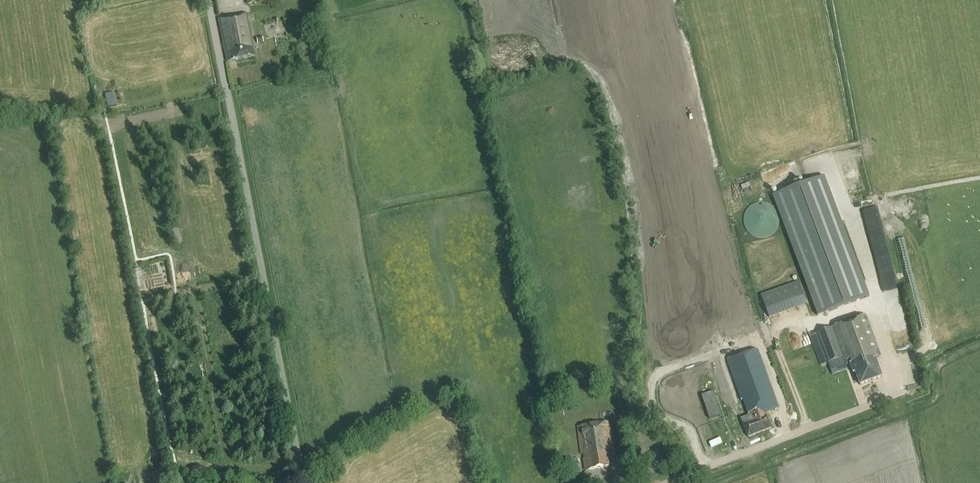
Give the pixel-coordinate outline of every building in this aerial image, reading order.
[(254,57),(246,15),(218,20),(226,62),(254,57)] [(105,95),(107,107),(116,105),(114,93),(105,95)] [(824,177),(773,196),(792,247),(818,316),(869,297),(824,177)] [(779,216),(778,214),(777,212),(776,210),(774,208),(772,207),(771,205),(769,204),(766,203),(764,203),(762,203),(759,203),(757,203),(755,204),(753,205),(751,206),(749,207),(747,209),(746,211),(745,213),(744,215),(743,218),(743,220),(743,222),(744,225),(744,227),(745,229),(746,231),(748,233),(750,235),(752,236),(754,237),(756,238),(758,238),(760,239),(763,239),(765,238),(767,238),(770,237),(772,235),(773,234),(775,232),(776,230),(778,228),(778,226),(779,224),(779,221),(779,219),(779,216)] [(143,267),(135,268),(137,288),(146,287),(143,267)] [(798,283),(761,296),(769,320),(807,306),(798,283)] [(860,386),(882,377),(875,359),(881,357),(865,315),(816,334),(816,335),(810,337),(821,366),(844,358),(845,361),(850,359),(852,364),(850,365),(853,374),(855,374),(860,386)] [(907,320),(895,323),(903,350),(915,347),(907,320)] [(766,414),(778,410),(757,351),(727,361),(741,401),(743,401),(749,417),(741,420),(748,438),(771,429),(766,414)] [(608,457),(614,456),(609,423),(577,428),(581,455),(583,455),(585,470),(609,467),(608,457)] [(153,473),(155,482),(168,482),(164,470),(153,473)] [(194,474),(184,477),(186,482),(190,482),(196,481),(194,474)]
